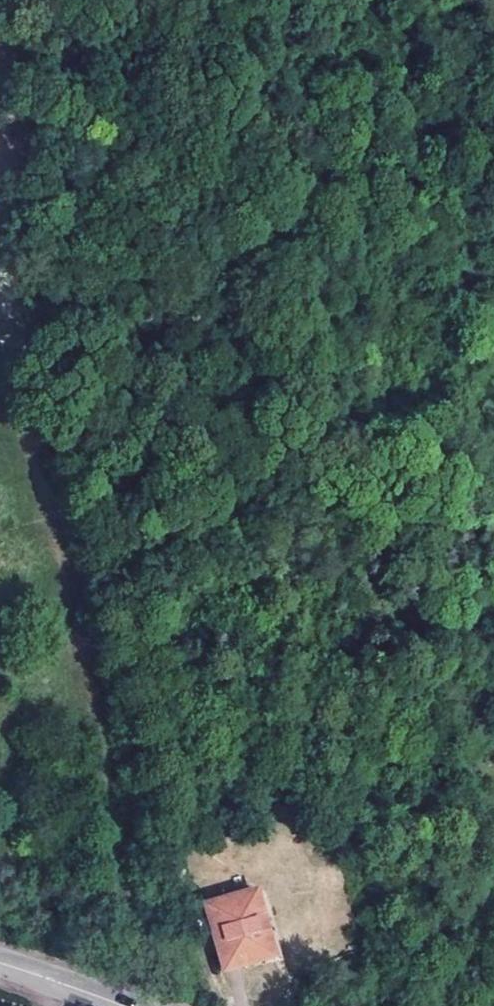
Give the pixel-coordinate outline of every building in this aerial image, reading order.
[(269,959),(253,895),(204,906),(219,970),(244,965),(269,959)]
